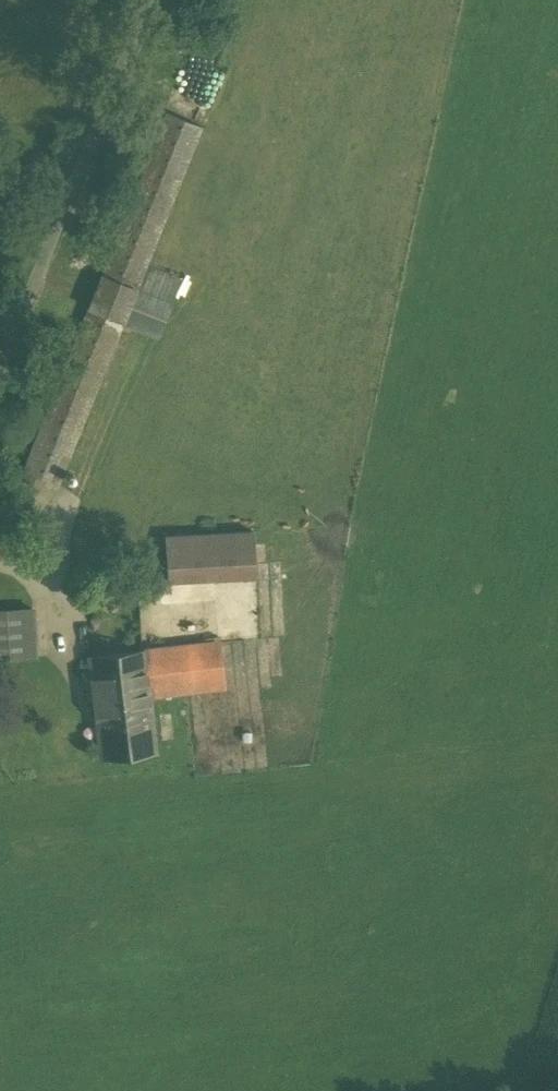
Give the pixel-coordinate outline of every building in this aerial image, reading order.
[(166,113),(23,469),(59,483),(123,323),(146,263),(162,226),(201,127),(166,113)] [(180,277),(146,263),(123,323),(156,336),(180,277)] [(165,535),(166,551),(168,581),(255,576),(252,530),(165,535)] [(0,610),(0,658),(36,655),(32,608),(0,610)] [(217,641),(144,651),(149,695),(191,689),(223,686),(217,641)] [(144,651),(89,657),(102,757),(156,751),(149,695),(144,651)]
